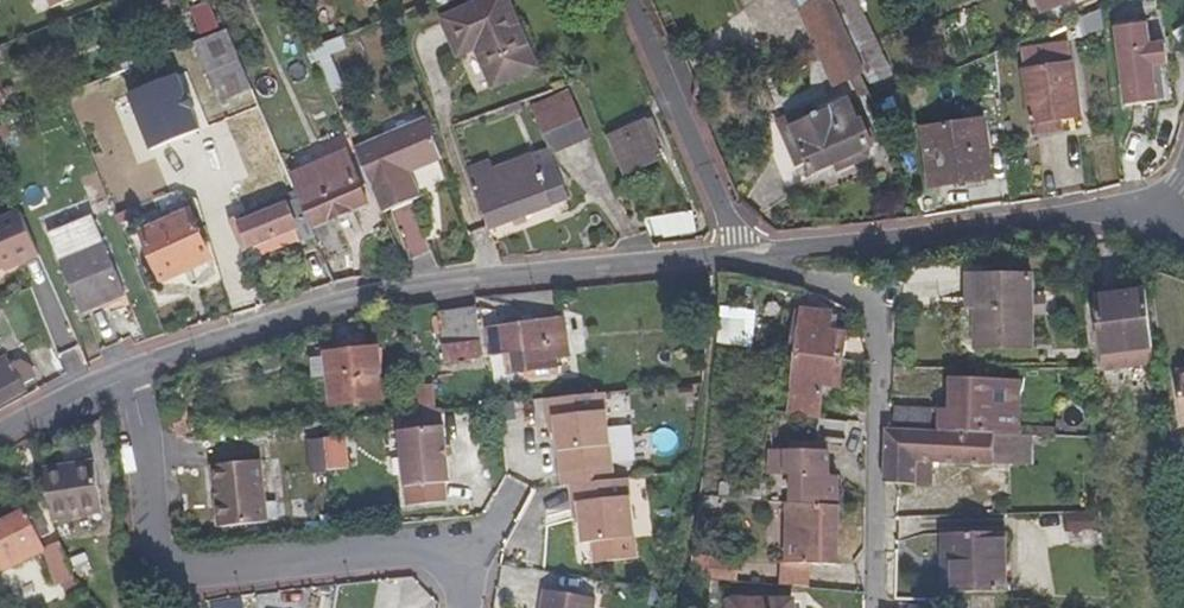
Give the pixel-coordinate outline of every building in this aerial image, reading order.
[(85,0),(44,0),(50,15),(85,0)] [(201,34),(221,26),(210,0),(208,0),(190,7),(201,34)] [(429,29),(446,64),(454,60),(473,99),(525,74),(489,0),(488,0),(429,29)] [(828,64),(853,53),(830,0),(822,0),(804,8),(828,64)] [(1044,11),(1071,0),(1039,0),(1044,11)] [(1152,25),(1120,28),(1128,108),(1160,104),(1156,69),(1172,67),(1169,46),(1154,47),(1152,25)] [(261,125),(221,38),(188,51),(215,112),(231,105),(242,132),(261,125)] [(1069,49),(1050,51),(1052,67),(1071,65),(1069,49)] [(1071,65),(1052,67),(1050,51),(1026,53),(1034,129),(1063,126),(1062,118),(1081,115),(1076,65),(1071,65)] [(853,53),(828,64),(835,81),(861,72),(853,53)] [(129,99),(152,154),(201,133),(192,113),(186,99),(177,78),(129,99)] [(847,93),(821,105),(825,113),(797,125),(810,153),(818,171),(853,156),(855,160),(858,164),(859,164),(872,159),(869,148),(872,147),(847,93)] [(189,97),(186,99),(192,113),(195,111),(189,97)] [(580,136),(564,101),(528,116),(544,152),(580,136)] [(797,125),(825,113),(821,105),(783,122),(800,158),(810,153),(797,125)] [(603,142),(620,176),(663,156),(655,139),(660,137),(651,118),(603,142)] [(994,181),(988,123),(924,129),(931,188),(994,181)] [(440,167),(425,129),(352,161),(381,221),(422,204),(412,179),(440,167)] [(313,240),(326,269),(352,258),(337,222),(363,211),(343,161),(293,182),(314,233),(310,234),(313,240)] [(470,188),(491,236),(549,211),(532,174),(527,163),(470,188)] [(549,167),(532,174),(549,211),(564,205),(549,167)] [(297,204),(294,197),(229,224),(232,232),(297,204)] [(313,240),(310,234),(297,204),(232,232),(242,256),(289,237),(293,248),(313,240)] [(641,221),(649,236),(659,234),(660,239),(677,235),(695,231),(690,212),(641,221)] [(22,213),(0,223),(0,269),(3,268),(5,273),(41,257),(22,213)] [(211,263),(191,217),(144,237),(163,283),(211,263)] [(96,222),(52,240),(84,317),(128,299),(96,222)] [(1030,270),(975,271),(977,344),(1032,343),(1030,270)] [(1106,367),(1156,361),(1145,291),(1096,296),(1106,367)] [(447,310),(441,310),(438,358),(475,360),(476,311),(447,310)] [(798,355),(844,361),(847,335),(830,333),(832,313),(803,310),(798,355)] [(722,317),(721,343),(744,344),(745,318),(722,317)] [(507,375),(528,374),(536,373),(536,382),(547,381),(546,372),(553,372),(553,365),(567,364),(564,326),(486,332),(488,357),(506,356),(507,375)] [(320,356),(326,407),(379,401),(374,350),(320,356)] [(825,383),(841,385),(844,361),(798,355),(791,413),(820,417),(825,383)] [(12,401),(25,395),(23,390),(36,384),(32,374),(24,372),(22,368),(15,372),(10,360),(0,365),(0,407),(12,401)] [(951,403),(940,403),(941,429),(1012,428),(1020,428),(1017,373),(949,378),(951,403)] [(1175,379),(1183,429),(1183,378),(1175,379)] [(471,389),(414,395),(416,408),(472,403),(471,389)] [(616,481),(607,393),(569,397),(549,399),(551,419),(557,418),(558,434),(564,486),(572,485),(616,481)] [(522,403),(505,405),(506,422),(524,420),(522,403)] [(897,429),(933,428),(933,408),(898,407),(897,417),(897,429)] [(452,482),(446,426),(402,430),(409,505),(449,501),(447,482),(452,482)] [(917,456),(933,456),(1013,456),(1012,428),(941,429),(933,428),(897,429),(888,429),(886,461),(885,482),(916,484),(917,456)] [(328,455),(330,469),(348,467),(346,439),(327,441),(328,455)] [(328,455),(327,441),(315,442),(316,455),(328,455)] [(810,505),(839,507),(840,479),(840,475),(833,475),(834,449),(794,447),(793,473),(811,474),(810,505)] [(328,455),(316,455),(317,470),(330,469),(328,455)] [(933,485),(933,456),(917,456),(916,484),(933,485)] [(269,521),(263,459),(213,464),(220,526),(269,521)] [(100,511),(92,460),(42,467),(49,518),(100,511)] [(574,503),(580,503),(582,519),(584,544),(636,538),(630,479),(616,481),(572,485),(574,503)] [(49,518),(42,501),(0,520),(0,565),(41,547),(51,570),(58,567),(60,571),(69,567),(49,518)] [(810,505),(792,504),(790,560),(815,561),(838,562),(839,526),(839,507),(810,505)] [(1093,539),(1091,521),(1070,523),(1073,542),(1093,539)] [(948,533),(949,558),(957,557),(960,593),(1012,590),(1008,529),(948,533)] [(689,573),(739,577),(740,560),(691,556),(689,573)] [(815,561),(790,560),(786,560),(785,581),(815,584),(815,561)] [(543,607),(596,607),(598,598),(546,589),(543,607)] [(800,599),(733,594),(732,607),(799,607),(800,599)]
